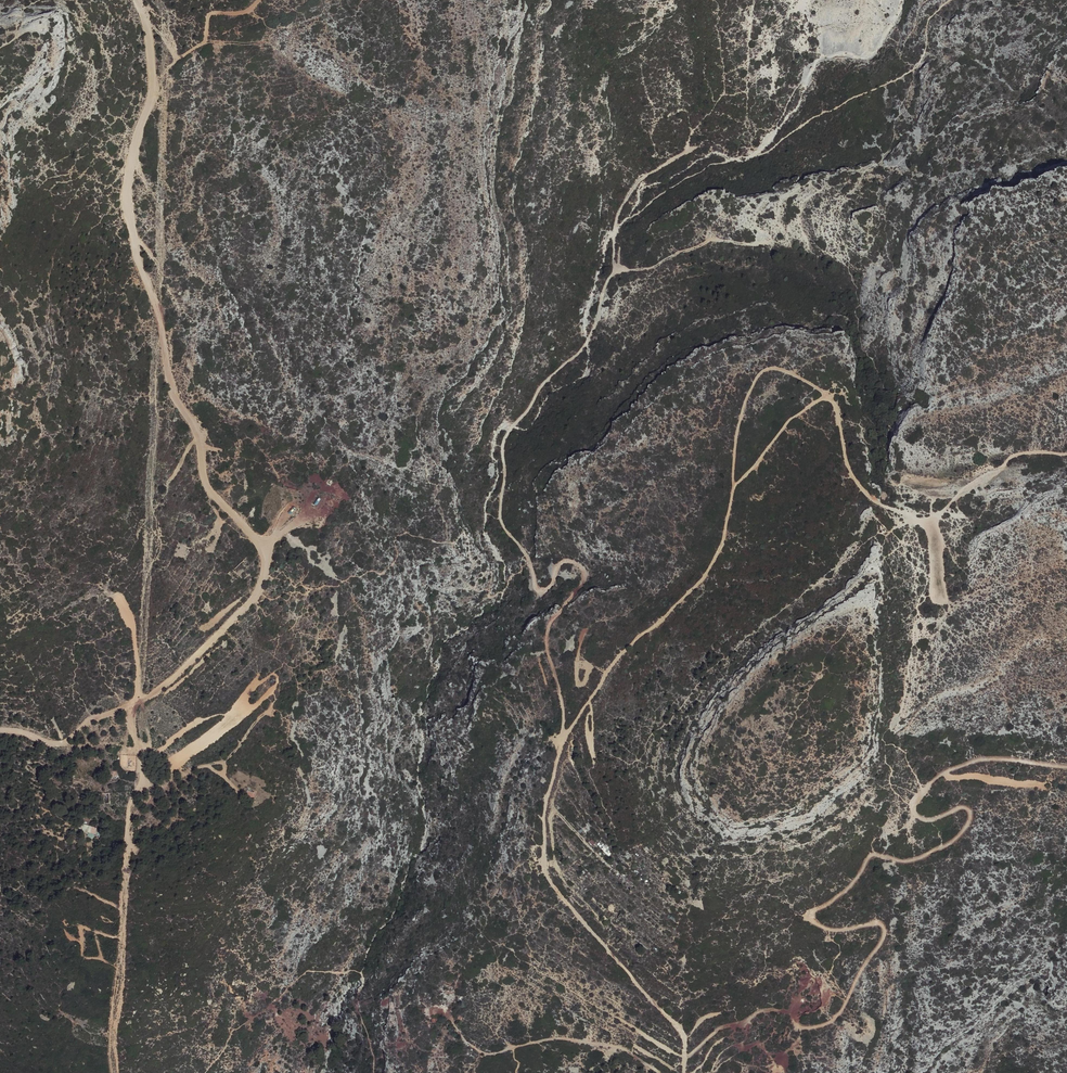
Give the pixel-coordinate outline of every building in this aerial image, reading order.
[(246,557),(234,570),(244,580),(257,567),(246,557)] [(94,839),(97,828),(82,824),(81,828),(79,827),(78,831),(87,834),(87,837),(94,839)]
